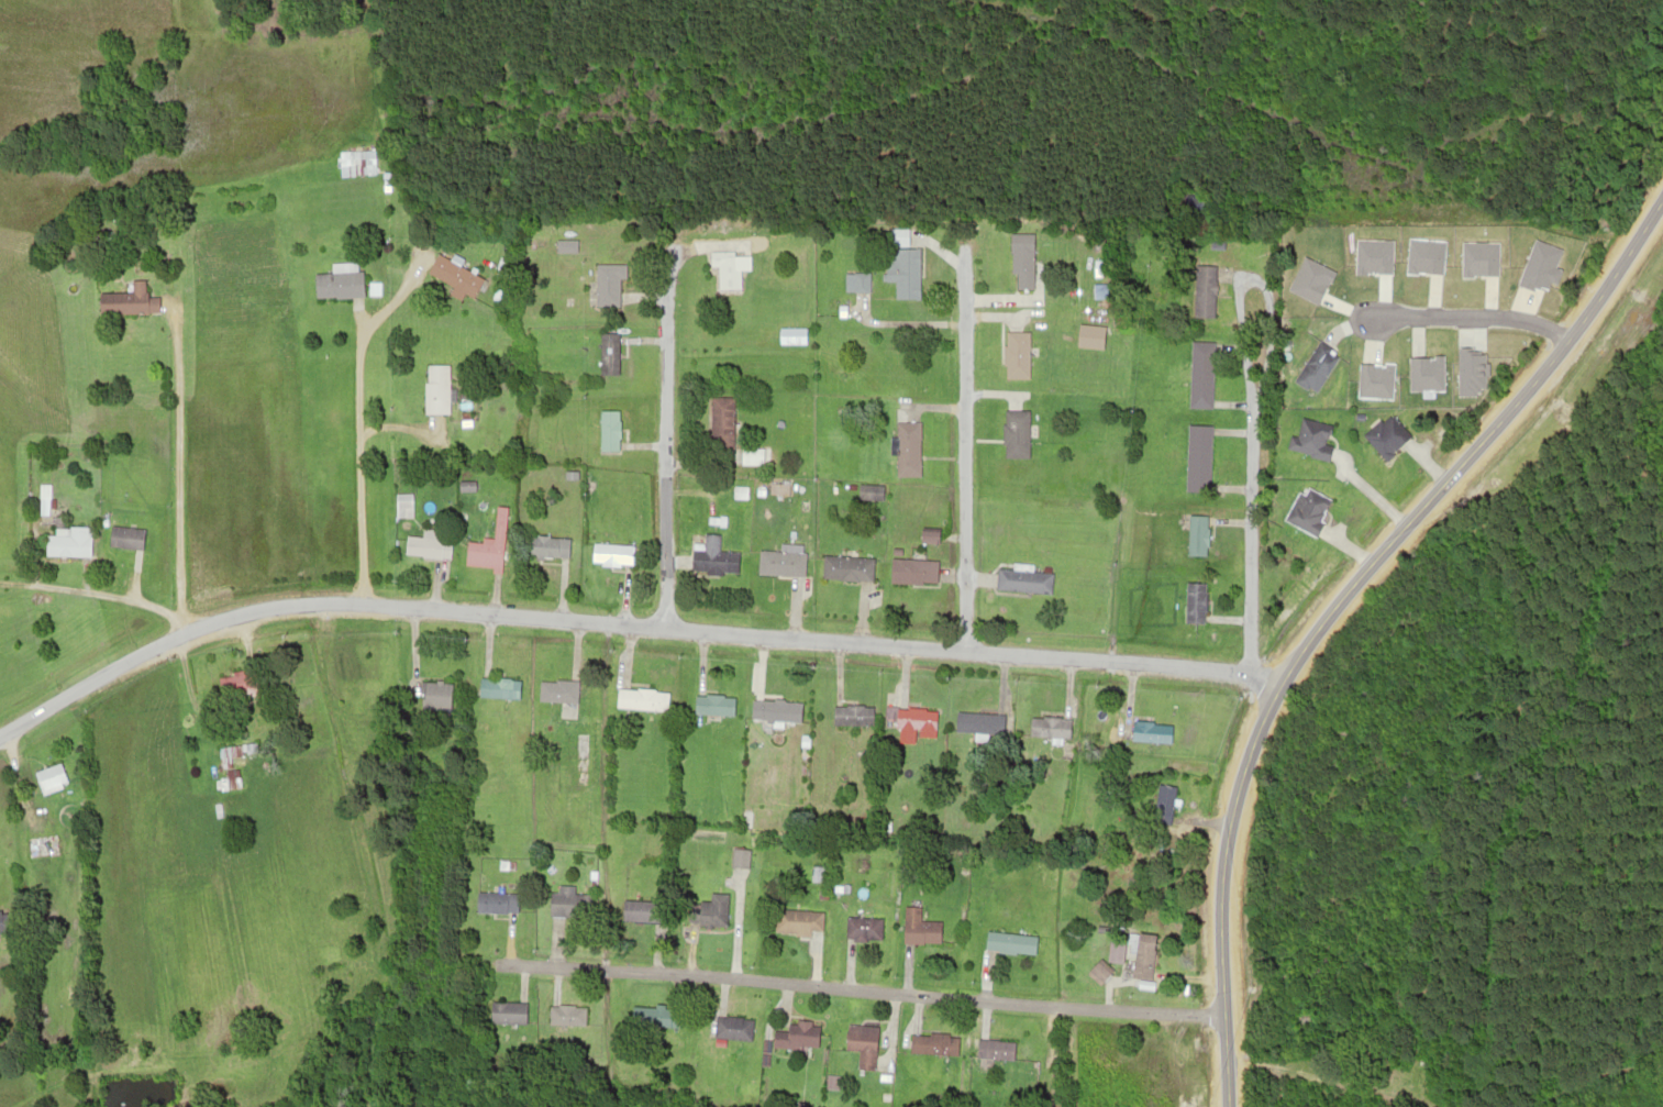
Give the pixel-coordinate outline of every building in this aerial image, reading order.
[(336,152),(370,150),(372,173),(337,175),(336,152)] [(380,171),(388,171),(389,190),(381,190),(380,171)] [(1010,233),(1033,233),(1033,290),(1010,290),(1010,233)] [(554,240),(574,240),(574,253),(554,253),(554,240)] [(1208,240),(1221,241),(1221,250),(1208,248),(1208,240)] [(893,250),(919,250),(919,297),(893,297),(893,250)] [(720,256),(739,255),(741,287),(722,288),(720,256)] [(330,262),(355,262),(355,270),(330,270),(330,262)] [(595,264),(618,265),(616,306),(592,305),(595,264)] [(1196,265),(1216,266),(1213,317),(1194,316),(1196,265)] [(312,274),(361,270),(362,296),(313,298),(312,274)] [(854,270),(868,272),(868,291),(853,290),(854,270)] [(365,281),(378,281),(378,296),(365,296),(365,281)] [(97,291),(155,294),(155,312),(97,311),(97,291)] [(1078,324),(1102,326),(1101,347),(1077,345),(1078,324)] [(777,328),(803,328),(803,344),(778,344),(777,328)] [(598,333),(617,333),(617,373),(598,373),(598,333)] [(1005,333),(1028,333),(1028,376),(1005,376),(1005,333)] [(1320,336),(1341,348),(1315,390),(1295,378),(1320,336)] [(1191,342),(1215,343),(1211,408),(1188,407),(1191,342)] [(424,366),(446,366),(446,412),(424,412),(424,366)] [(711,398),(731,398),(730,444),(710,444),(711,398)] [(797,399),(807,399),(808,413),(798,414),(797,399)] [(598,412),(616,412),(616,453),(598,453),(598,412)] [(1005,412),(1027,413),(1025,456),(1004,455),(1005,412)] [(1390,413),(1409,435),(1384,457),(1365,436),(1390,413)] [(1300,417),(1331,423),(1322,457),(1293,450),(1300,417)] [(896,423),(920,424),(919,477),(895,477),(896,423)] [(1187,424),(1210,427),(1206,490),(1183,489),(1187,424)] [(742,449),(763,449),(763,466),(742,466),(742,449)] [(456,480),(474,480),(474,490),(456,491),(456,480)] [(37,485),(48,485),(48,514),(37,514),(37,485)] [(857,485),(882,485),(882,497),(857,497),(857,485)] [(732,486),(746,486),(745,499),(732,498),(732,486)] [(1301,487),(1328,501),(1312,531),(1285,516),(1301,487)] [(392,495),(409,494),(410,517),(392,517),(392,495)] [(455,505),(463,505),(464,520),(455,521),(455,505)] [(494,507),(503,508),(500,542),(491,541),(494,507)] [(1188,514),(1206,514),(1205,555),(1187,554),(1188,514)] [(109,525),(142,530),(140,546),(107,543),(109,525)] [(919,528),(939,529),(938,543),(919,542),(919,528)] [(46,530),(88,530),(88,555),(46,556),(46,530)] [(406,535),(450,540),(448,560),(404,555),(406,535)] [(524,535),(568,538),(568,556),(523,554),(524,535)] [(466,540),(500,543),(498,568),(464,565),(466,540)] [(592,541),(631,544),(630,564),(591,561),(592,541)] [(691,549),(736,551),(735,575),(690,572),(691,549)] [(760,550),(805,553),(802,577),(757,574),(760,550)] [(823,555),(872,557),(869,582),(822,578),(823,555)] [(893,558),(936,561),(935,584),(891,580),(893,558)] [(997,566),(1050,573),(1047,596),(994,589),(997,566)] [(1186,583),(1204,584),(1201,624),(1184,623),(1186,583)] [(218,673),(218,698),(256,698),(256,673),(218,673)] [(478,677),(517,680),(515,698),(477,696),(478,677)] [(423,682),(450,683),(447,712),(422,710),(423,682)] [(539,682),(574,684),(573,705),(537,704),(539,682)] [(617,688),(666,693),(665,712),(614,708),(617,688)] [(694,696),(732,698),(731,716),(692,713),(694,696)] [(751,701),(799,702),(798,723),(750,721),(751,701)] [(832,707),(871,707),(871,726),(832,724),(832,707)] [(884,709),(933,711),(932,731),(883,729),(884,709)] [(954,712),(999,715),(998,733),(953,731),(954,712)] [(1028,718),(1068,720),(1067,740),(1027,738),(1028,718)] [(1131,722),(1168,724),(1167,742),(1130,739),(1131,722)] [(215,748),(237,748),(237,789),(215,789),(215,748)] [(32,773),(58,763),(65,782),(38,791),(32,773)] [(730,848),(749,849),(746,867),(729,866),(730,848)] [(475,890),(515,893),(514,916),(474,914),(475,890)] [(551,893),(589,893),(589,917),(551,917),(551,893)] [(623,900),(663,904),(661,926),(621,921),(623,900)] [(689,900),(723,903),(721,928),(688,926),(689,900)] [(778,910),(820,911),(819,930),(778,929),(778,910)] [(11,933),(0,934),(0,913),(9,912),(11,933)] [(844,915),(878,918),(876,942),(842,940),(844,915)] [(903,920),(936,922),(935,943),(902,941),(903,920)] [(985,930),(1034,937),(1032,955),(983,950),(985,930)] [(1134,934),(1156,937),(1151,978),(1129,976),(1134,934)] [(1109,936),(1124,938),(1121,960),(1106,957),(1109,936)] [(1095,960),(1111,972),(1099,987),(1083,974),(1095,960)] [(490,1001),(523,1004),(522,1023),(489,1022),(490,1001)] [(547,1006),(583,1007),(583,1027),(546,1026),(547,1006)] [(630,1007),(678,1010),(676,1029),(629,1026),(630,1007)] [(714,1015),(752,1019),(750,1041),(712,1037),(714,1015)] [(786,1023),(818,1026),(816,1047),(785,1044),(786,1023)] [(846,1025),(875,1027),(872,1053),(844,1051),(846,1025)] [(910,1036),(956,1036),(956,1054),(909,1054),(910,1036)] [(978,1039),(1012,1041),(1011,1060),(977,1059),(978,1039)]
